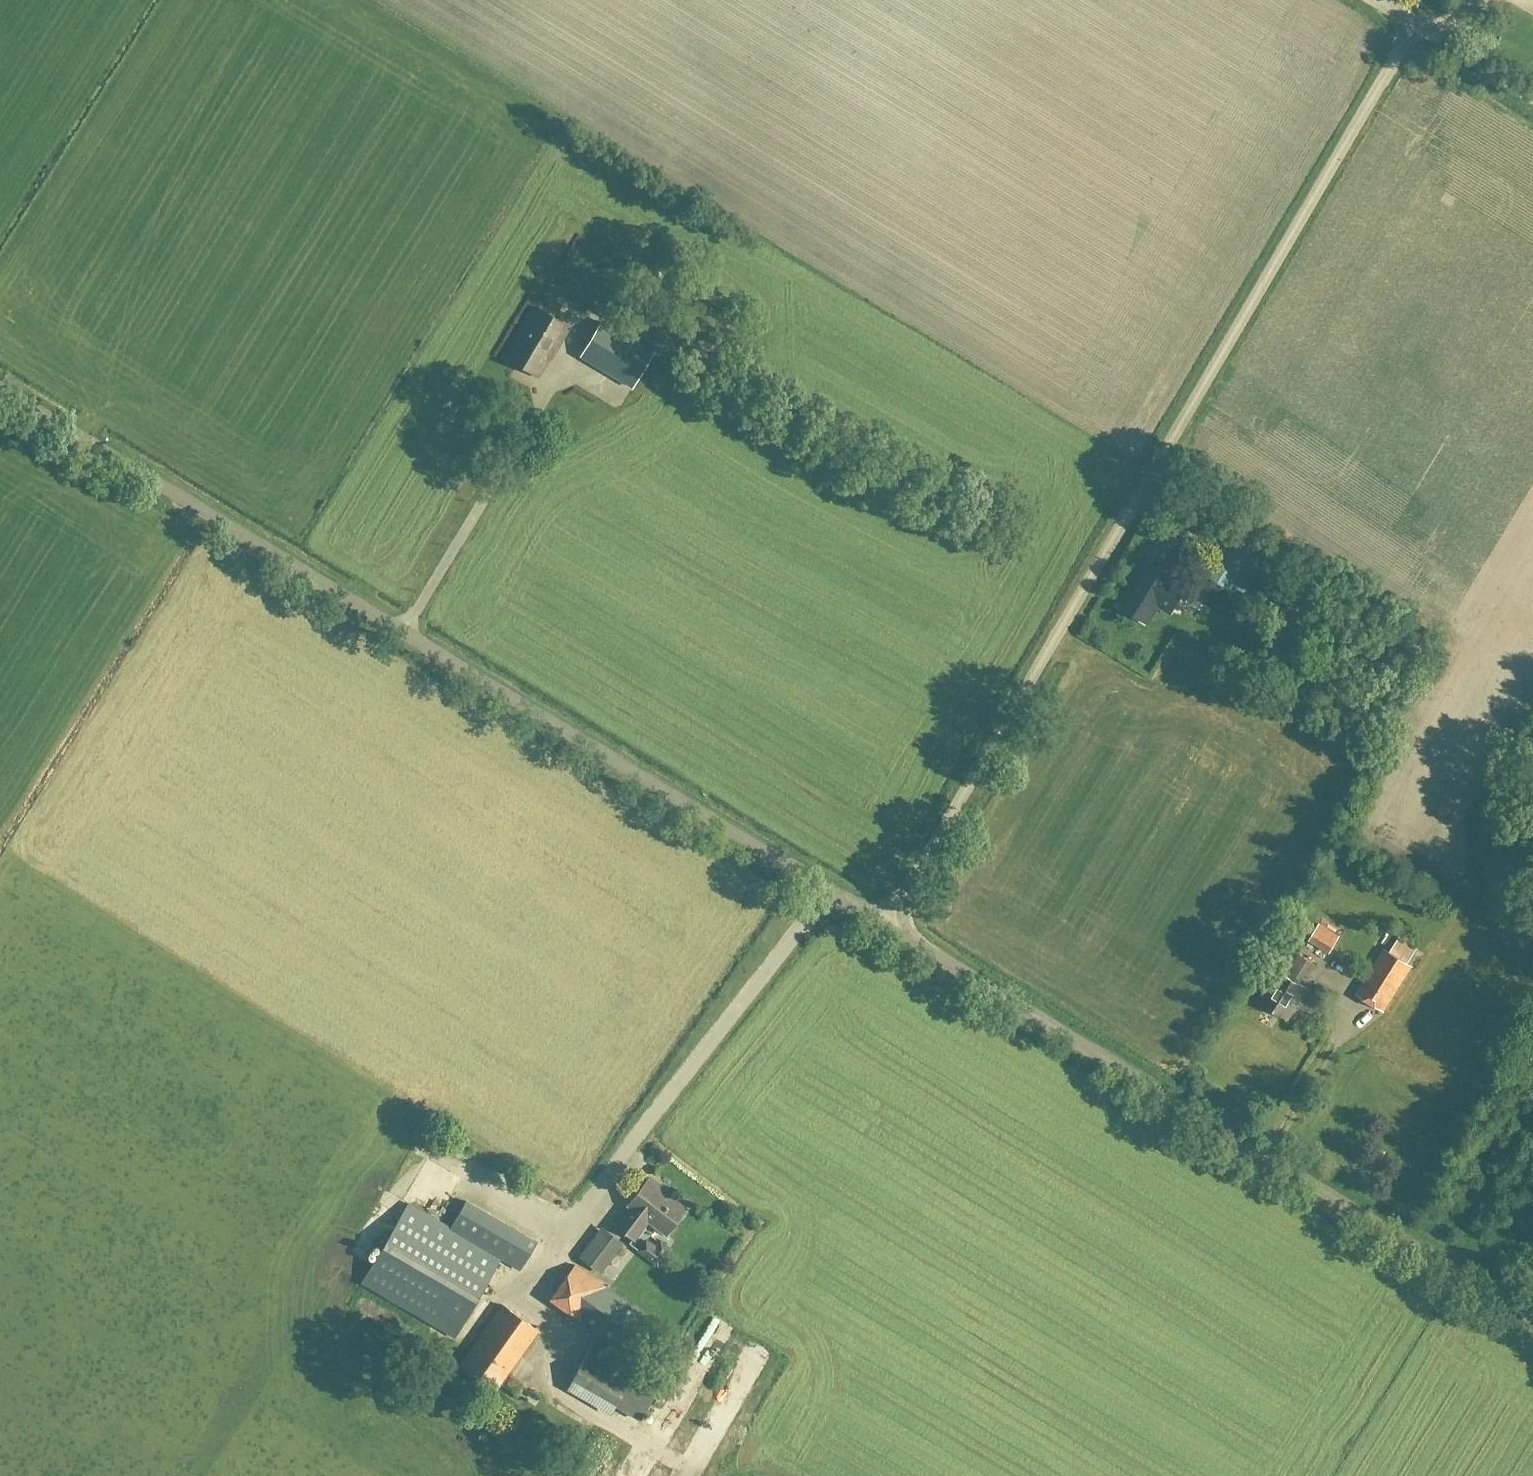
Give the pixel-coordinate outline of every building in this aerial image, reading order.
[(553,356),(568,329),(534,309),(504,360),(537,380),(552,355),(553,356)] [(651,354),(600,323),(589,341),(579,358),(596,368),(631,388),(651,354)] [(1257,549),(1232,533),(1203,577),(1229,593),(1257,549)] [(1162,599),(1174,580),(1146,563),(1132,586),(1135,587),(1121,609),(1144,623),(1160,598),(1162,599)] [(1321,919),(1306,942),(1328,955),(1339,938),(1328,932),(1332,926),(1321,919)] [(1384,949),(1357,993),(1384,1010),(1411,966),(1384,949)] [(1298,957),(1285,977),(1277,972),(1257,1003),(1286,1021),(1306,990),(1295,984),(1300,976),(1306,979),(1314,966),(1298,957)] [(662,1190),(648,1179),(627,1207),(629,1209),(615,1227),(633,1241),(647,1222),(665,1236),(684,1211),(660,1193),(662,1190)] [(406,1206),(360,1285),(453,1339),(500,1259),(521,1271),(536,1244),(464,1203),(448,1230),(406,1206)] [(588,1248),(580,1258),(599,1273),(607,1263),(623,1242),(603,1227),(588,1248)] [(620,1352),(644,1317),(574,1266),(549,1300),(620,1352)] [(495,1393),(538,1332),(501,1306),(459,1367),(495,1393)] [(569,1392),(613,1418),(635,1383),(613,1369),(616,1364),(596,1352),(584,1373),(581,1372),(569,1392)]
